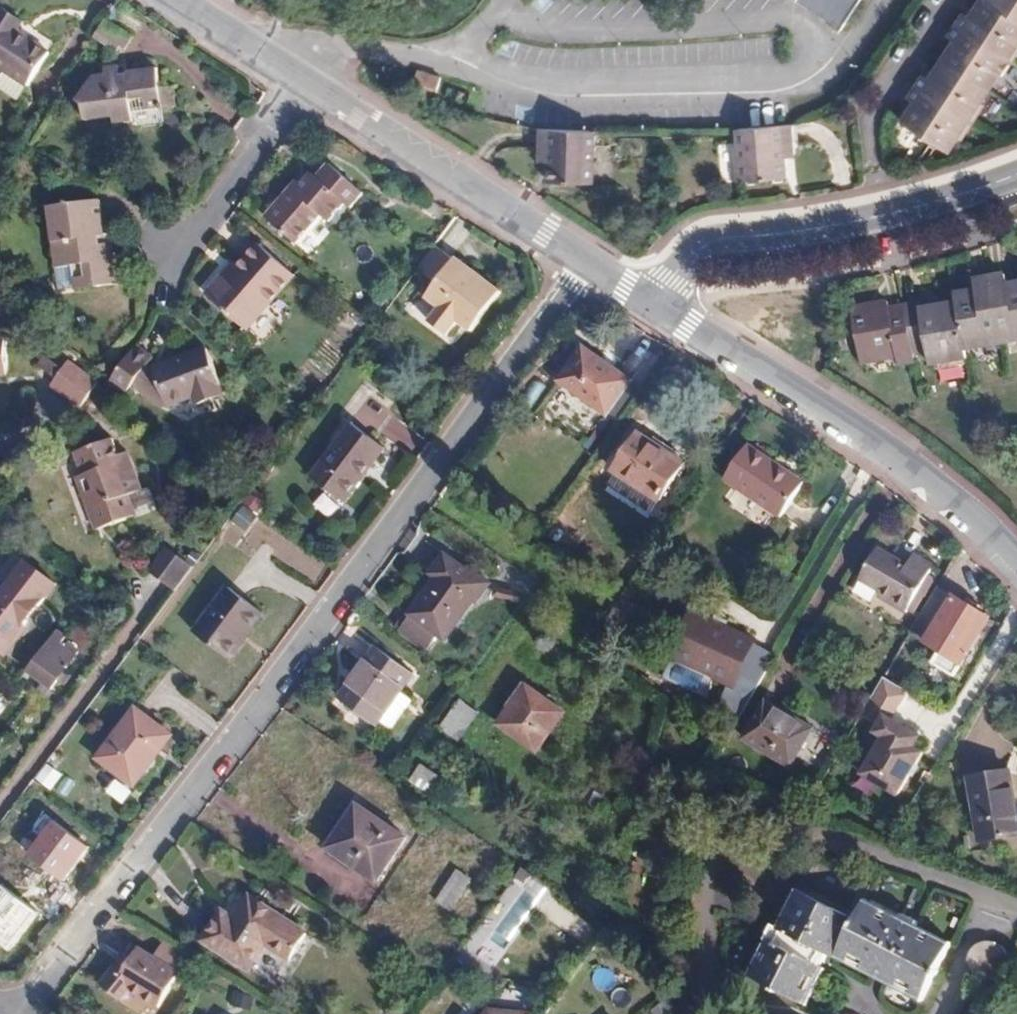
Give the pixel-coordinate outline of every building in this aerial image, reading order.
[(792,6),(837,35),(860,0),(796,0),(792,6)] [(985,5),(980,1),(970,15),(967,20),(961,16),(954,27),(947,38),(954,42),(951,47),(940,62),(932,75),(928,80),(922,76),(914,89),(907,99),(914,103),(911,108),(901,122),(947,152),(956,138),(960,140),(970,124),(981,107),(977,105),(986,91),(996,76),(999,78),(1009,62),(1016,51),(1016,47),(1016,46),(1016,43),(1016,0),(988,0),(985,5)] [(8,36),(15,25),(0,16),(0,76),(22,90),(42,57),(8,36)] [(122,51),(129,39),(102,22),(90,42),(110,55),(115,47),(122,51)] [(169,115),(166,93),(156,94),(154,73),(124,76),(124,69),(102,71),(103,78),(89,79),(73,106),(77,108),(79,125),(105,123),(105,131),(124,129),(124,132),(156,129),(154,117),(169,115)] [(440,82),(418,78),(415,95),(436,100),(440,82)] [(785,126),(731,131),(736,184),(779,181),(778,163),(776,149),(787,148),(785,126)] [(539,155),(548,155),(548,169),(547,187),(587,190),(591,135),(569,135),(540,132),(539,155)] [(787,148),(776,149),(778,163),(788,162),(787,148)] [(548,155),(539,155),(538,169),(548,169),(548,155)] [(294,236),(319,208),(326,214),(342,196),(348,201),(360,188),(325,157),(314,170),(310,166),(300,177),(294,185),(287,180),(262,208),(294,236)] [(294,185),(300,177),(294,172),(287,180),(294,185)] [(101,291),(97,240),(92,241),(89,206),(36,211),(41,272),(58,270),(60,293),(60,295),(101,291)] [(479,322),(509,280),(474,255),(472,258),(442,236),(423,261),(441,274),(431,287),(446,298),(436,312),(456,326),(465,312),(479,322)] [(238,332),(283,276),(250,250),(231,275),(221,288),(215,283),(200,302),(238,332)] [(60,293),(58,270),(41,272),(43,287),(40,287),(41,294),(44,296),(50,296),(50,294),(60,293)] [(221,288),(231,275),(226,270),(215,283),(221,288)] [(972,287),(974,298),(952,303),(953,309),(918,316),(917,310),(901,313),(886,316),(885,308),(848,316),(858,370),(897,362),(898,371),(912,369),(910,361),(924,358),(926,366),(962,358),(962,356),(1000,348),(1016,345),(1016,289),(1005,292),(1002,281),(988,284),(972,287)] [(217,387),(201,350),(147,374),(161,410),(190,398),(194,408),(216,398),(212,390),(217,387)] [(0,351),(0,402),(15,410),(36,370),(0,351)] [(140,369),(142,366),(126,354),(107,382),(104,393),(118,402),(125,391),(140,369)] [(619,424),(645,389),(595,354),(569,390),(619,424)] [(156,411),(140,369),(125,391),(156,411)] [(96,395),(62,371),(44,396),(78,421),(96,395)] [(351,489),(389,438),(357,414),(319,465),(351,489)] [(669,506),(695,469),(650,438),(625,475),(669,506)] [(144,495),(134,464),(127,467),(118,442),(82,454),(89,474),(92,473),(98,491),(86,495),(96,526),(115,520),(118,528),(137,522),(130,500),(144,495)] [(797,515),(820,481),(765,443),(742,477),(797,515)] [(98,491),(92,473),(89,474),(80,477),(86,495),(98,491)] [(241,507),(232,524),(247,532),(256,515),(241,507)] [(118,528),(115,520),(96,526),(98,534),(118,528)] [(925,567),(894,548),(876,577),(908,597),(905,602),(921,612),(949,569),(931,558),(925,567)] [(168,602),(188,575),(162,554),(141,582),(168,602)] [(18,559),(0,583),(0,655),(5,659),(58,588),(18,559)] [(446,648),(491,585),(453,559),(437,580),(442,584),(413,625),(446,648)] [(233,651),(268,605),(234,579),(199,625),(233,651)] [(980,659),(1001,626),(991,620),(995,614),(981,604),(977,611),(948,592),(929,623),(950,636),(948,638),(980,659)] [(753,716),(789,656),(769,642),(772,637),(710,608),(688,654),(714,666),(748,681),(738,704),(753,716)] [(66,672),(77,657),(63,646),(70,638),(61,631),(28,672),(44,683),(39,688),(48,695),(57,683),(62,687),(70,675),(66,672)] [(714,666),(688,654),(683,663),(709,676),(714,666)] [(385,732),(420,683),(384,656),(348,704),(385,732)] [(924,735),(896,718),(912,693),(885,675),(861,712),(877,722),(872,730),(886,739),(865,773),(899,794),(925,752),(917,746),(924,735)] [(521,715),(538,689),(528,683),(511,708),(516,711),(521,715)] [(549,749),(574,711),(538,689),(521,715),(516,711),(508,724),(549,749)] [(136,774),(172,727),(141,704),(105,751),(136,774)] [(824,733),(782,705),(758,740),(802,769),(824,733)] [(56,774),(44,765),(38,773),(49,782),(56,774)] [(1012,767),(966,774),(977,842),(1016,836),(1016,795),(1012,767)] [(124,803),(133,788),(115,778),(106,793),(124,803)] [(383,884),(416,842),(371,810),(339,851),(383,884)] [(61,872),(29,848),(0,887),(0,902),(25,921),(61,872)] [(486,976),(550,887),(521,867),(458,955),(486,976)] [(456,868),(434,902),(451,912),(472,878),(456,868)] [(297,911),(239,874),(224,898),(211,890),(193,919),(238,947),(255,919),(281,936),(297,911)] [(887,925),(826,891),(805,928),(802,926),(776,973),(829,1005),(854,961),(946,1013),(979,951),(945,932),(948,927),(934,917),(930,923),(898,905),(887,925)] [(182,961),(192,945),(169,931),(159,947),(182,961)] [(136,934),(122,952),(130,956),(143,938),(136,934)] [(159,947),(143,938),(130,956),(122,952),(104,976),(124,991),(133,981),(163,999),(184,962),(182,961),(159,947)]
